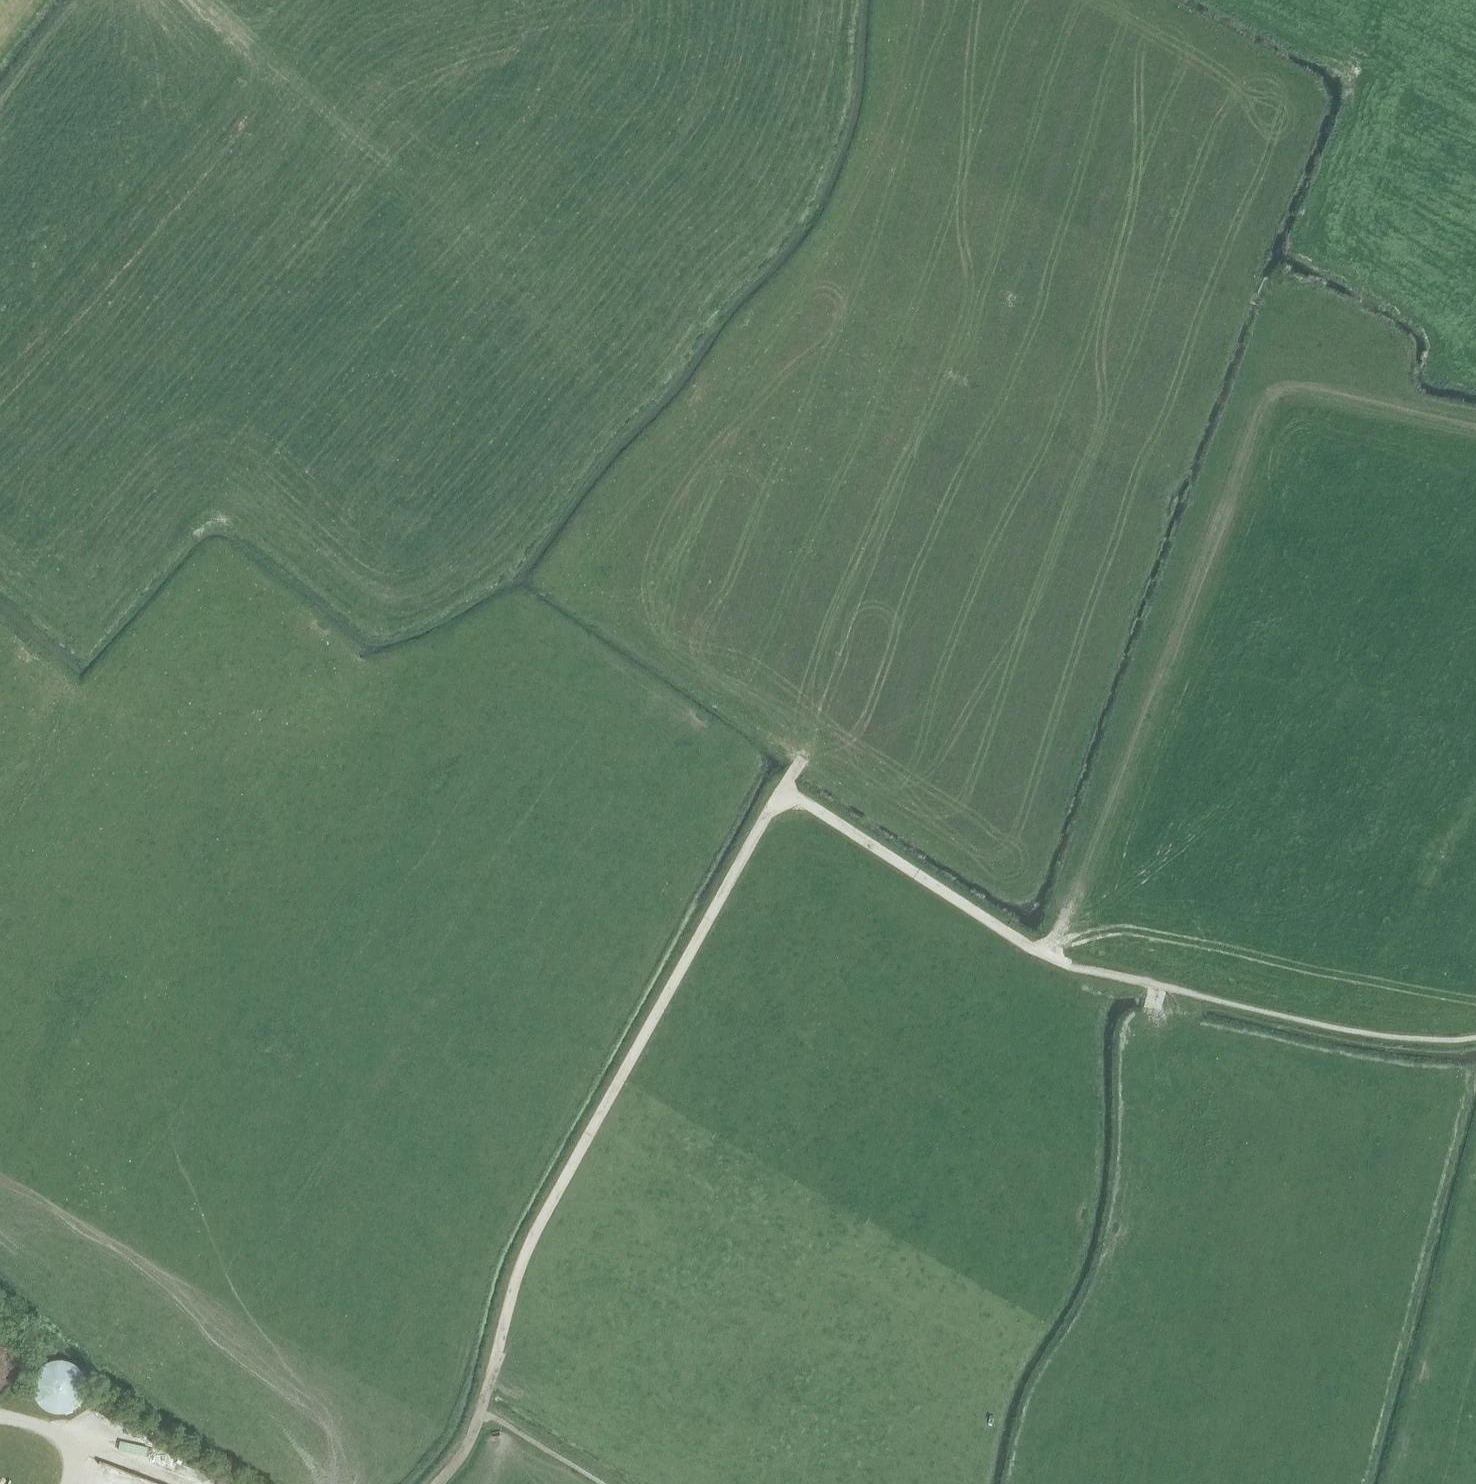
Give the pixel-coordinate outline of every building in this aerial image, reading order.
[(83,1395),(85,1386),(83,1377),(78,1369),(71,1363),(62,1359),(53,1359),(44,1363),(37,1369),(32,1377),(31,1386),(32,1395),(37,1403),(44,1409),(53,1413),(62,1413),(71,1410),(78,1403),(83,1395)]
